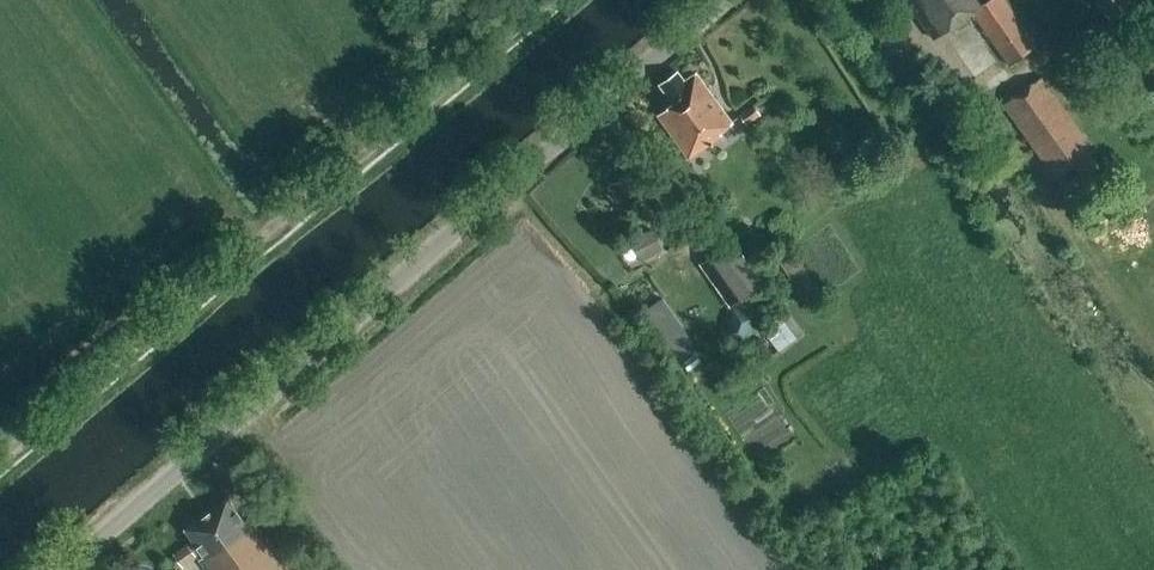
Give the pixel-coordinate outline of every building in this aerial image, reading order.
[(933,42),(972,14),(1010,68),(1038,48),(1003,0),(904,0),(933,42)] [(684,82),(677,72),(660,85),(674,104),(658,115),(689,158),(721,136),(719,133),(732,124),(696,74),(684,82)] [(1055,179),(1094,151),(1042,77),(1003,104),(1055,179)] [(761,115),(753,104),(739,115),(746,126),(761,115)] [(629,240),(639,262),(661,252),(651,230),(629,240)] [(729,258),(722,248),(699,264),(730,309),(764,285),(740,250),(729,258)] [(797,250),(782,259),(809,302),(824,292),(797,250)] [(660,300),(644,312),(677,359),(693,347),(660,300)] [(724,341),(752,350),(764,316),(736,306),(724,341)] [(789,318),(764,337),(777,353),(802,335),(789,318)] [(731,404),(752,448),(760,445),(752,428),(781,415),(768,387),(731,404)] [(228,499),(185,530),(193,542),(175,555),(182,566),(195,557),(198,562),(199,560),(206,569),(285,569),(251,523),(247,526),(228,499)]
